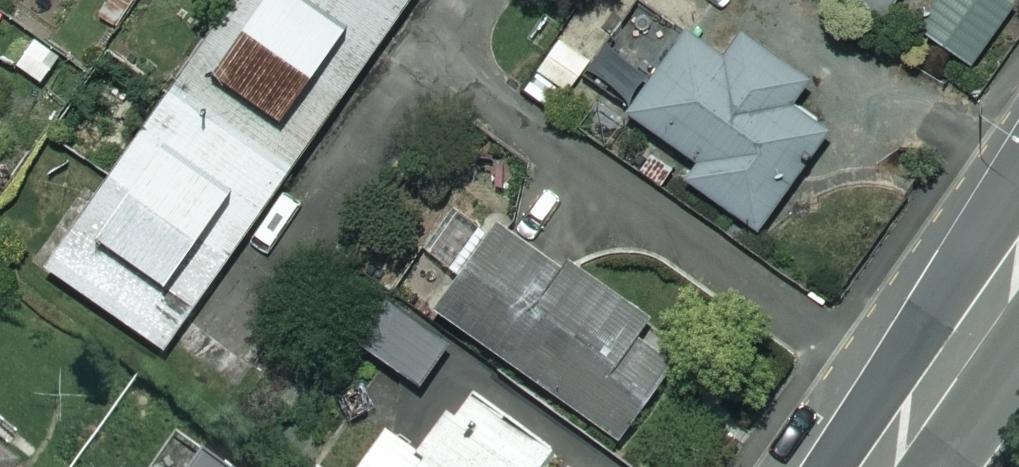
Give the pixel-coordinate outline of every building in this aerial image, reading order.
[(385,0),(225,0),(165,84),(290,173),(403,13),(385,0)] [(403,13),(413,0),(385,0),(403,13)] [(700,16),(712,0),(679,0),(700,16)] [(880,19),(893,0),(853,0),(880,19)] [(918,16),(929,0),(895,0),(918,16)] [(718,57),(677,32),(654,66),(614,40),(591,76),(631,102),(622,115),(655,137),(633,170),(673,197),(683,183),(754,230),(819,131),(781,106),(799,78),(733,34),(718,57)] [(290,173),(165,84),(37,264),(164,354),(170,345),(192,360),(208,338),(192,327),(240,261),(230,254),(254,220),(268,230),(282,210),(270,201),(290,173)] [(432,318),(620,436),(671,355),(643,337),(654,320),(494,219),(432,318)] [(557,457),(473,400),(426,466),(550,466),(557,457)] [(21,439),(0,422),(0,466),(15,466),(5,459),(21,439)] [(383,443),(366,466),(418,466),(383,443)]
